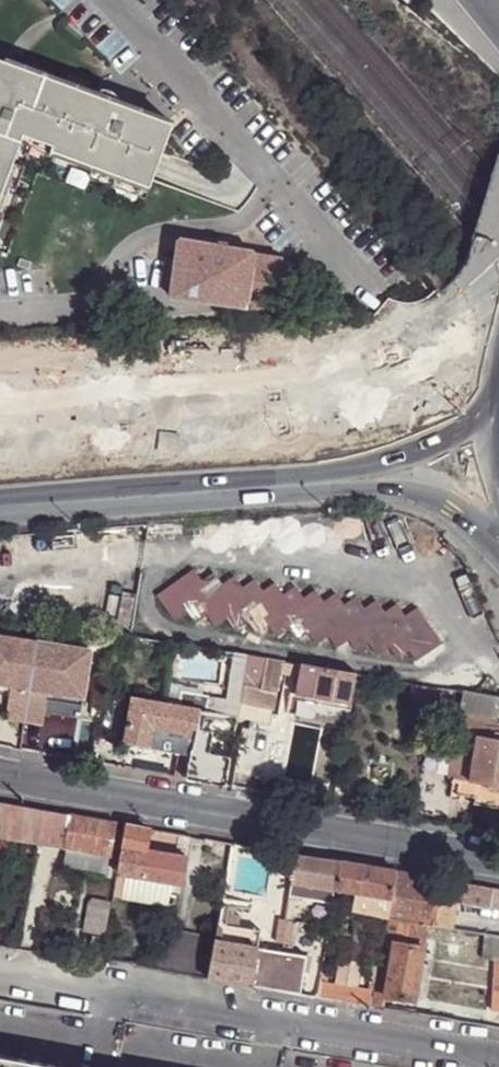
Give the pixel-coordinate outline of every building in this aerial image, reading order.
[(0,43),(0,56),(21,64),(25,52),(0,43)] [(0,56),(0,195),(5,182),(14,159),(21,138),(24,131),(53,142),(52,147),(53,148),(94,163),(150,184),(174,121),(21,64),(0,56)] [(53,142),(24,131),(21,138),(23,139),(32,142),(44,150),(50,152),(51,153),(53,148),(52,147),(53,142)] [(25,163),(14,159),(5,182),(16,186),(25,163)] [(150,184),(94,163),(90,174),(146,195),(150,184)] [(172,292),(275,305),(281,251),(225,244),(226,238),(217,237),(216,242),(178,238),(172,292)] [(194,569),(158,595),(176,620),(188,612),(196,624),(208,615),(216,627),(228,619),(237,630),(249,622),(257,634),(269,626),(278,637),(289,629),(297,641),(309,633),(317,645),(330,636),(338,648),(349,640),(358,651),(369,643),(378,655),(390,646),(397,658),(410,651),(417,661),(442,643),(417,608),(406,615),(397,604),(386,612),(377,600),(365,608),(356,596),(344,604),(336,593),(325,602),(316,590),(304,598),(296,586),(285,594),(275,583),(264,590),(256,579),(243,587),(234,576),(222,583),(214,573),(203,580),(194,569)] [(0,634),(0,682),(11,684),(9,692),(6,716),(43,722),(47,697),(48,689),(80,694),(88,646),(0,634)] [(350,705),(357,673),(249,655),(240,701),(273,708),(280,673),(299,677),(296,696),(298,696),(297,703),(289,701),(286,715),(345,725),(350,705)] [(0,682),(0,691),(9,692),(11,684),(0,682)] [(80,694),(48,689),(47,697),(79,702),(80,694)] [(459,716),(498,723),(498,715),(498,697),(464,691),(459,716)] [(290,694),(289,701),(297,703),(298,696),(296,696),(290,694)] [(185,779),(224,785),(229,756),(208,753),(213,733),(197,729),(199,712),(131,700),(124,744),(189,755),(185,779)] [(498,723),(459,716),(457,735),(477,738),(472,781),(460,780),(456,795),(477,799),(476,806),(498,808),(498,723)] [(477,738),(457,735),(449,779),(460,780),(472,781),(477,738)] [(42,810),(0,803),(0,837),(36,842),(42,810)] [(64,847),(70,815),(42,810),(36,842),(64,847)] [(116,823),(70,815),(64,847),(111,855),(116,823)] [(149,828),(124,824),(112,895),(119,897),(124,875),(170,882),(175,854),(146,849),(149,828)] [(153,829),(152,845),(188,847),(189,832),(153,829)] [(232,843),(213,840),(208,868),(227,873),(232,843)] [(257,847),(242,844),(240,853),(256,855),(257,847)] [(111,855),(64,847),(61,863),(108,870),(111,855)] [(175,854),(170,882),(182,883),(187,856),(175,854)] [(293,881),(336,889),(341,861),(298,855),(293,881)] [(397,871),(341,861),(336,889),(363,894),(391,899),(397,871)] [(491,887),(397,871),(391,899),(388,913),(387,919),(405,922),(450,929),(455,902),(487,908),(491,887)] [(363,894),(336,889),(333,902),(360,908),(363,894)] [(391,899),(363,894),(360,908),(388,913),(391,899)] [(220,913),(212,957),(209,979),(301,994),(306,956),(288,953),(290,944),(283,943),(281,952),(257,948),(233,944),(237,927),(239,916),(220,913)] [(385,933),(387,919),(374,917),(371,930),(385,933)] [(296,921),(279,919),(275,941),(283,943),(290,944),(292,944),(296,921)] [(405,922),(387,919),(385,933),(383,941),(395,943),(401,944),(405,922)] [(237,927),(233,944),(257,948),(260,930),(237,927)] [(197,935),(162,931),(155,969),(209,979),(212,957),(194,953),(197,935)] [(485,936),(483,961),(494,962),(493,993),(498,994),(498,938),(485,936)] [(401,944),(395,943),(384,996),(413,1002),(423,948),(401,944)] [(320,978),(316,996),(370,1007),(373,994),(374,987),(368,986),(366,991),(326,984),(328,979),(320,978)] [(373,994),(370,1007),(382,1009),(384,996),(373,994)] [(32,1061),(0,1056),(0,1066),(31,1066),(32,1061)]
